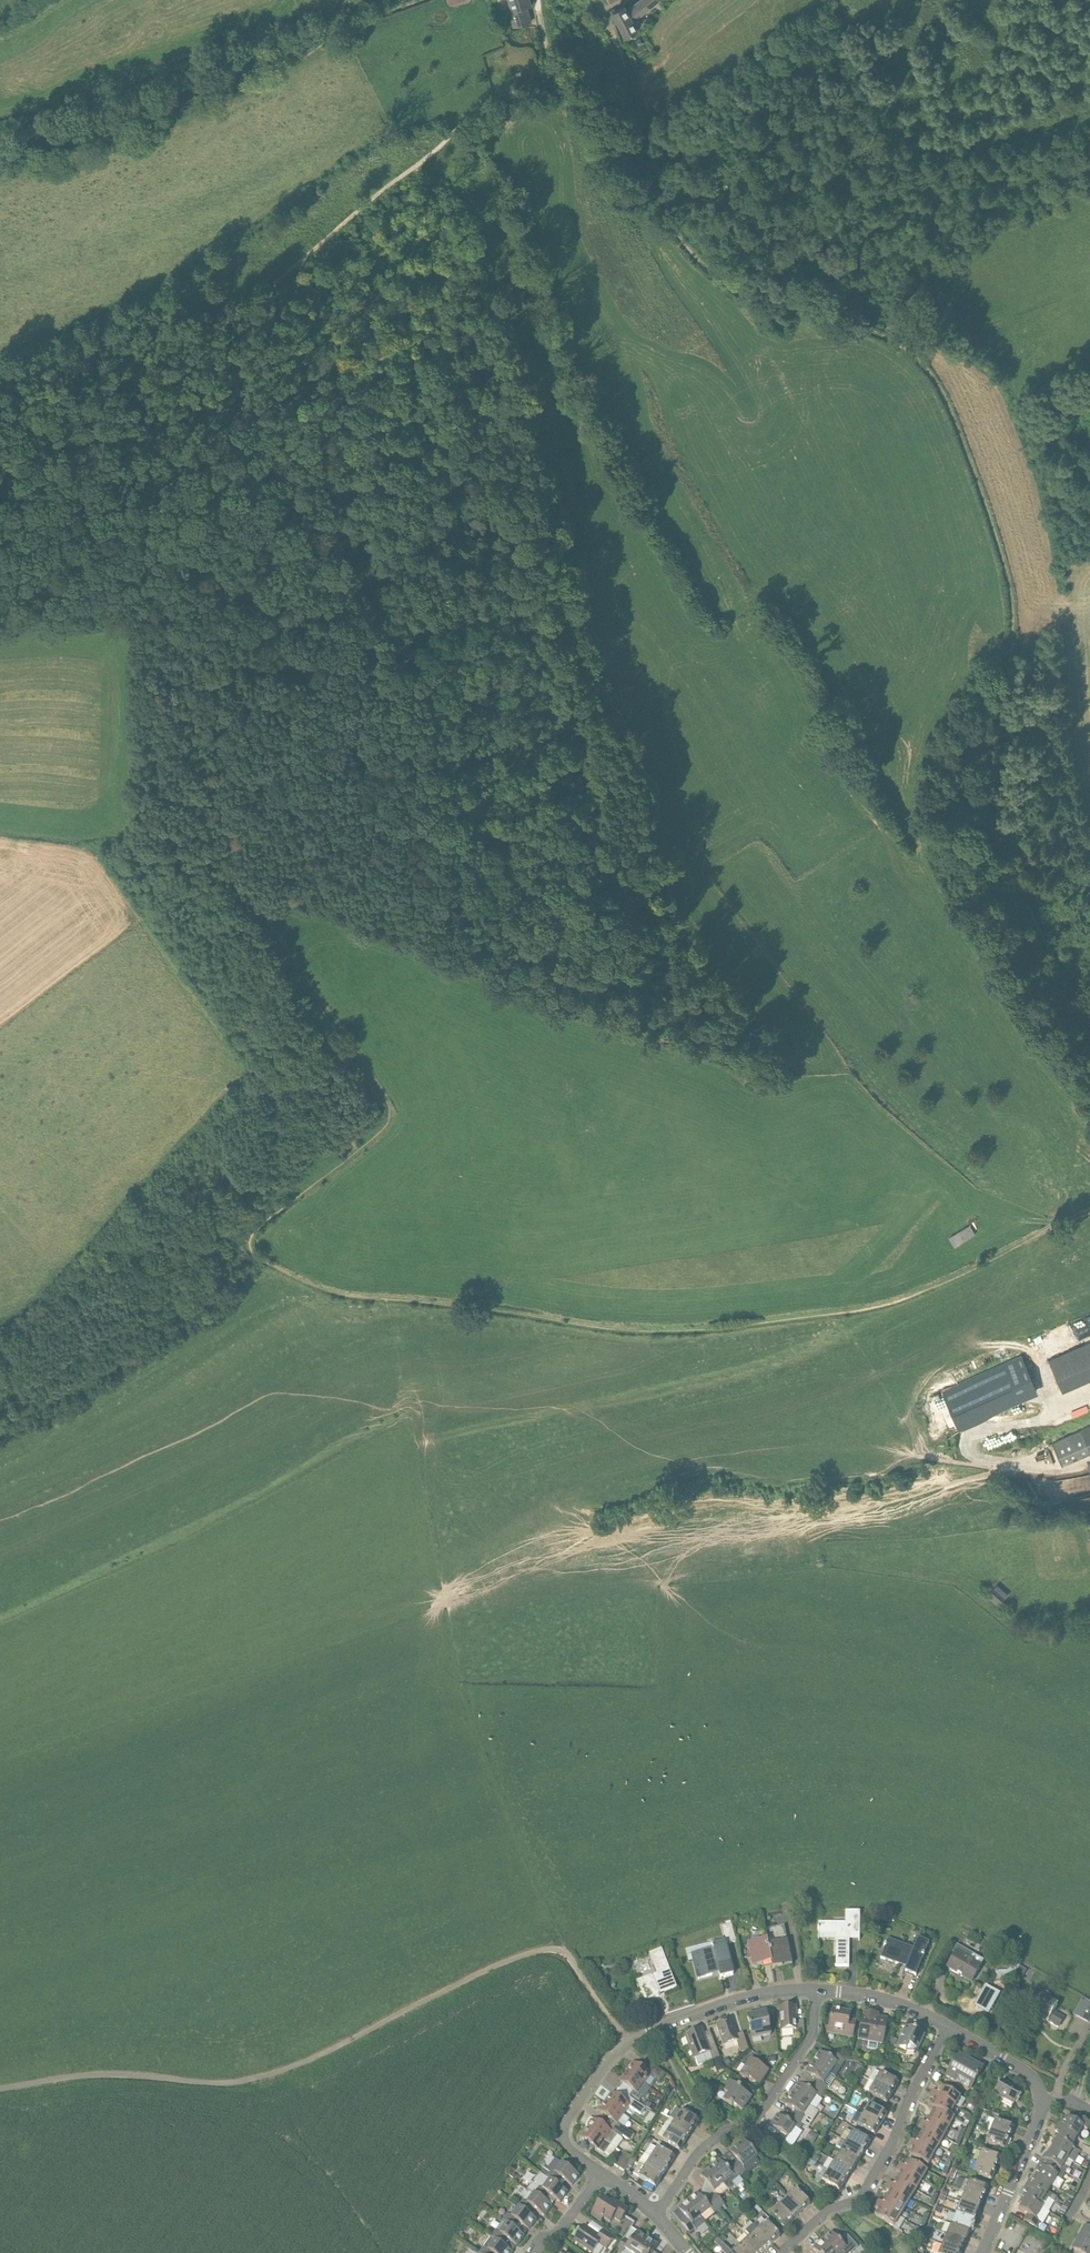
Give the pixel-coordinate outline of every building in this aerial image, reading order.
[(531,5),(529,0),(509,0),(512,10),(510,11),(515,27),(531,23),(526,7),(531,5)] [(626,9),(623,6),(613,12),(626,35),(637,29),(632,19),(656,0),(637,0),(626,9)] [(949,1238),(954,1247),(976,1235),(970,1225),(949,1238)] [(1049,1362),(1062,1393),(1089,1380),(1089,1343),(1049,1362)] [(1020,1372),(942,1405),(956,1439),(1018,1413),(1014,1404),(1031,1397),(1020,1372)] [(1053,1445),(1061,1464),(1089,1451),(1089,1428),(1053,1445)] [(1076,1498),(1078,1508),(1089,1506),(1089,1495),(1076,1498)] [(995,1591),(988,1598),(997,1607),(1005,1599),(995,1591)] [(819,1922),(818,1933),(837,1933),(836,1939),(836,1965),(835,1965),(835,1966),(849,1966),(849,1939),(849,1934),(859,1934),(859,1912),(849,1912),(849,1923),(845,1923),(819,1922)] [(736,1941),(734,1933),(732,1923),(731,1923),(726,1925),(724,1925),(728,1943),(736,1941)] [(769,1929),(766,1929),(768,1939),(767,1939),(768,1944),(773,1969),(792,1965),(787,1941),(784,1926),(784,1925),(783,1926),(782,1926),(775,1927),(775,1924),(768,1925),(769,1929)] [(713,1948),(692,1953),(694,1961),(699,1978),(711,1974),(712,1975),(715,1974),(719,1973),(720,1978),(725,1977),(724,1976),(733,1974),(725,1943),(724,1942),(723,1937),(711,1941),(712,1945),(713,1948)] [(773,1969),(768,1944),(767,1939),(747,1943),(752,1967),(771,1963),(772,1969),(773,1969)] [(915,1975),(927,1943),(918,1939),(914,1950),(899,1944),(897,1948),(886,1944),(881,1957),(900,1965),(901,1962),(908,1965),(905,1972),(916,1976),(916,1975),(915,1975)] [(956,1954),(948,1967),(972,1981),(980,1967),(969,1961),(966,1959),(970,1952),(957,1944),(952,1952),(956,1954)] [(676,1988),(669,1970),(670,1969),(662,1949),(650,1953),(658,1974),(638,1981),(646,2001),(659,1996),(658,1992),(664,1990),(665,1992),(676,1988)] [(1020,1966),(1013,1963),(1013,1962),(1010,1967),(1008,1970),(996,1971),(996,1979),(1013,1979),(1017,1972),(1020,1966)] [(596,1966),(589,1970),(592,1976),(599,1973),(596,1966)] [(1020,1979),(1026,1970),(1021,1967),(1016,1976),(1020,1979)] [(1000,1994),(986,1985),(974,2007),(988,2015),(1000,1994)] [(1059,2025),(1063,2018),(1053,2012),(1058,2006),(1048,2000),(1051,1996),(1044,1992),(1038,2002),(1023,1992),(1014,2006),(1030,2016),(1036,2020),(1039,2014),(1059,2025)] [(943,1998),(940,2006),(952,2011),(955,2003),(943,1998)] [(1074,2014),(1089,2023),(1089,2002),(1083,1998),(1074,2014)] [(794,2029),(794,2035),(804,2035),(803,2021),(797,2021),(796,2007),(780,2008),(781,2030),(794,2029)] [(828,2033),(853,2037),(856,2022),(849,2020),(851,2013),(833,2009),(828,2033)] [(752,2039),(771,2035),(766,2012),(748,2016),(752,2039)] [(864,2012),(858,2039),(868,2041),(867,2049),(877,2052),(879,2043),(883,2044),(887,2020),(879,2018),(872,2017),(873,2014),(864,2012)] [(743,2032),(737,2034),(731,2020),(730,2020),(728,2019),(726,2018),(723,2019),(722,2021),(721,2023),(716,2025),(723,2045),(737,2041),(740,2052),(749,2049),(743,2032)] [(906,2052),(908,2046),(917,2051),(924,2036),(902,2025),(901,2026),(906,2028),(897,2047),(906,2052)] [(714,2042),(707,2044),(701,2029),(685,2035),(694,2058),(695,2057),(698,2065),(713,2059),(713,2060),(720,2057),(714,2042)] [(887,2045),(893,2047),(895,2045),(897,2039),(890,2036),(887,2045)] [(819,2051),(812,2062),(830,2074),(831,2074),(835,2077),(842,2067),(841,2066),(845,2060),(833,2053),(829,2058),(819,2051)] [(959,2053),(946,2075),(956,2081),(958,2077),(973,2085),(983,2068),(959,2053)] [(748,2080),(749,2079),(759,2086),(769,2071),(751,2059),(740,2074),(748,2080)] [(652,2065),(647,2072),(633,2062),(627,2072),(644,2084),(650,2075),(659,2081),(665,2074),(652,2065)] [(812,2062),(806,2072),(816,2079),(812,2084),(824,2092),(828,2086),(829,2088),(836,2077),(835,2077),(831,2074),(830,2074),(812,2062)] [(898,2069),(908,2075),(913,2067),(909,2064),(900,2065),(898,2069)] [(874,2070),(869,2080),(875,2083),(892,2093),(898,2083),(881,2073),(880,2073),(874,2070)] [(627,2072),(620,2081),(623,2084),(633,2090),(629,2096),(630,2096),(631,2095),(639,2100),(642,2096),(638,2093),(644,2084),(627,2072)] [(931,2081),(937,2084),(941,2076),(936,2073),(931,2081)] [(869,2080),(863,2090),(869,2093),(886,2103),(892,2093),(875,2083),(869,2080)] [(995,2094),(1014,2105),(1022,2091),(1003,2080),(995,2094)] [(751,2097),(740,2090),(741,2088),(731,2082),(724,2091),(729,2094),(724,2102),(732,2107),(733,2106),(742,2112),(751,2097)] [(812,2084),(808,2090),(798,2083),(791,2093),(809,2105),(816,2095),(820,2098),(824,2092),(812,2084)] [(933,2090),(931,2093),(955,2106),(960,2097),(953,2093),(941,2086),(938,2093),(933,2090)] [(613,2092),(606,2102),(623,2114),(629,2106),(641,2114),(645,2108),(630,2097),(626,2102),(613,2092)] [(791,2093),(785,2104),(795,2111),(791,2116),(795,2119),(803,2124),(806,2118),(808,2116),(812,2119),(814,2120),(819,2112),(817,2111),(816,2110),(813,2108),(809,2105),(791,2093)] [(950,2115),(955,2106),(931,2093),(929,2097),(934,2100),(931,2105),(950,2116),(950,2115)] [(642,2104),(652,2111),(655,2106),(645,2100),(642,2104)] [(617,2122),(623,2114),(606,2102),(599,2111),(614,2121),(610,2127),(613,2128),(622,2135),(630,2141),(635,2134),(617,2122)] [(863,2114),(880,2124),(886,2114),(869,2104),(863,2114)] [(954,2118),(950,2115),(950,2116),(931,2105),(928,2109),(933,2111),(930,2117),(949,2127),(954,2118)] [(676,2108),(670,2117),(671,2117),(673,2119),(675,2120),(675,2121),(692,2131),(698,2121),(697,2120),(699,2117),(700,2118),(700,2117),(693,2113),(691,2117),(681,2111),(676,2108)] [(969,2121),(972,2115),(965,2113),(963,2119),(969,2121)] [(875,2135),(880,2124),(863,2114),(857,2125),(875,2135)] [(777,2115),(770,2125),(779,2131),(775,2137),(784,2143),(795,2127),(799,2129),(803,2124),(795,2119),(791,2116),(787,2122),(777,2115)] [(1087,2129),(1089,2124),(1089,2123),(1079,2116),(1075,2122),(1067,2117),(1064,2122),(1061,2121),(1058,2126),(1077,2137),(1083,2127),(1087,2129)] [(669,2130),(686,2141),(692,2131),(675,2121),(675,2120),(671,2117),(668,2123),(672,2125),(669,2130)] [(944,2137),(949,2127),(930,2117),(926,2123),(922,2120),(920,2124),(944,2137)] [(590,2118),(585,2124),(587,2128),(605,2140),(611,2145),(616,2148),(617,2149),(623,2140),(621,2137),(622,2135),(613,2128),(611,2131),(604,2126),(594,2119),(594,2118),(590,2118)] [(989,2118),(984,2128),(990,2131),(1009,2139),(1013,2128),(995,2120),(989,2118)] [(837,2119),(834,2123),(834,2122),(831,2126),(834,2128),(836,2124),(838,2125),(840,2121),(837,2119)] [(938,2146),(944,2137),(920,2124),(918,2127),(923,2130),(919,2136),(938,2146)] [(957,2132),(963,2135),(966,2129),(960,2126),(957,2132)] [(1071,2147),(1077,2137),(1058,2126),(1055,2131),(1058,2132),(1055,2137),(1071,2147)] [(604,2154),(611,2145),(587,2128),(581,2137),(604,2154)] [(679,2151),(686,2141),(669,2130),(662,2140),(679,2151)] [(825,2137),(829,2140),(833,2134),(828,2131),(825,2137)] [(1004,2149),(1009,2139),(990,2131),(986,2142),(1004,2149)] [(811,2132),(806,2139),(813,2143),(818,2137),(811,2132)] [(847,2142),(863,2152),(870,2142),(853,2132),(847,2142)] [(960,2141),(963,2135),(957,2132),(956,2132),(953,2138),(960,2141)] [(933,2156),(938,2146),(919,2136),(916,2142),(912,2139),(910,2143),(933,2156)] [(1054,2144),(1051,2149),(1067,2159),(1073,2162),(1074,2163),(1078,2157),(1080,2153),(1078,2152),(1078,2151),(1077,2150),(1074,2148),(1071,2147),(1055,2137),(1051,2143),(1054,2144)] [(737,2161),(732,2165),(741,2176),(746,2171),(743,2168),(757,2156),(744,2140),(730,2151),(737,2161)] [(548,2146),(554,2151),(558,2146),(551,2141),(548,2146)] [(858,2161),(863,2152),(847,2142),(840,2152),(858,2163),(859,2162),(858,2161)] [(928,2165),(933,2156),(910,2143),(908,2146),(912,2149),(909,2155),(928,2165)] [(651,2144),(645,2153),(651,2158),(668,2168),(674,2158),(658,2147),(657,2148),(651,2144)] [(1084,2145),(1082,2144),(1078,2151),(1078,2152),(1080,2153),(1089,2158),(1089,2157),(1089,2148),(1084,2145)] [(1045,2153),(1042,2158),(1055,2165),(1054,2166),(1061,2170),(1065,2172),(1066,2172),(1069,2174),(1072,2170),(1068,2168),(1068,2167),(1064,2165),(1067,2159),(1051,2149),(1048,2155),(1045,2153)] [(614,2164),(619,2167),(627,2154),(621,2150),(613,2163),(614,2164)] [(977,2162),(996,2169),(1000,2159),(982,2151),(977,2162)] [(852,2172),(858,2163),(840,2152),(841,2153),(835,2161),(834,2161),(852,2172)] [(645,2153),(639,2163),(645,2167),(662,2178),(668,2168),(651,2158),(645,2153)] [(625,2171),(634,2159),(627,2154),(619,2167),(625,2171)] [(540,2173),(544,2175),(545,2176),(549,2179),(550,2180),(550,2179),(557,2185),(558,2185),(562,2179),(566,2182),(572,2186),(579,2175),(562,2163),(561,2162),(555,2158),(548,2167),(554,2172),(554,2173),(552,2175),(548,2172),(544,2168),(540,2173)] [(1066,2172),(1065,2172),(1054,2166),(1055,2165),(1042,2158),(1035,2170),(1038,2171),(1035,2176),(1051,2186),(1056,2178),(1061,2180),(1066,2172)] [(732,2165),(727,2169),(720,2160),(710,2168),(723,2184),(729,2191),(735,2186),(733,2183),(741,2176),(732,2165)] [(921,2181),(927,2171),(908,2160),(905,2166),(901,2164),(898,2168),(921,2181)] [(851,2173),(852,2172),(834,2161),(828,2171),(845,2181),(851,2173)] [(991,2180),(996,2169),(977,2162),(973,2172),(991,2180)] [(639,2163),(633,2173),(639,2177),(645,2181),(655,2188),(662,2178),(645,2167),(639,2163)] [(714,2192),(723,2184),(710,2168),(700,2175),(714,2192)] [(916,2190),(921,2181),(898,2168),(896,2170),(901,2173),(897,2179),(916,2190)] [(949,2177),(954,2179),(957,2171),(952,2169),(949,2177)] [(828,2171),(822,2181),(831,2186),(829,2189),(834,2192),(837,2194),(839,2192),(840,2190),(845,2181),(828,2171)] [(532,2184),(529,2189),(534,2192),(533,2193),(534,2194),(534,2193),(545,2201),(546,2201),(550,2195),(556,2199),(560,2202),(567,2192),(560,2186),(558,2185),(557,2185),(550,2179),(550,2180),(549,2179),(545,2176),(544,2175),(536,2186),(532,2184)] [(1048,2191),(1051,2186),(1035,2176),(1032,2181),(1029,2180),(1026,2185),(1049,2198),(1055,2202),(1057,2197),(1052,2194),(1048,2191)] [(910,2199),(916,2190),(897,2179),(894,2185),(890,2182),(887,2186),(910,2199)] [(969,2181),(965,2180),(961,2190),(965,2192),(983,2200),(988,2189),(969,2181)] [(1026,2192),(1023,2197),(1039,2207),(1040,2206),(1043,2201),(1046,2203),(1049,2198),(1026,2185),(1023,2190),(1026,2192)] [(905,2208),(910,2199),(887,2186),(885,2189),(890,2191),(886,2197),(905,2208)] [(788,2197),(801,2212),(810,2204),(797,2190),(788,2197)] [(1068,2190),(1065,2194),(1073,2199),(1076,2194),(1068,2190)] [(978,2210),(983,2200),(965,2192),(960,2202),(978,2210)] [(552,2206),(546,2201),(545,2201),(534,2193),(534,2194),(527,2203),(523,2200),(518,2207),(519,2207),(530,2215),(534,2209),(544,2216),(552,2206)] [(714,2213),(719,2209),(710,2198),(705,2202),(697,2193),(688,2201),(701,2217),(711,2209),(714,2213)] [(724,2204),(719,2198),(716,2194),(710,2198),(719,2209),(722,2206),(724,2204)] [(793,2220),(801,2212),(788,2197),(779,2205),(793,2220)] [(899,2217),(905,2208),(886,2197),(883,2203),(879,2200),(877,2204),(899,2217)] [(1022,2204),(1019,2209),(1028,2214),(1024,2220),(1037,2227),(1040,2221),(1043,2223),(1044,2222),(1050,2212),(1049,2211),(1042,2207),(1040,2206),(1039,2207),(1023,2197),(1020,2202),(1022,2204)] [(625,2215),(628,2211),(616,2203),(614,2206),(603,2198),(594,2211),(610,2223),(614,2217),(620,2222),(622,2223),(614,2236),(615,2237),(622,2241),(625,2237),(635,2222),(625,2215)] [(692,2225),(701,2217),(688,2201),(678,2208),(686,2218),(681,2222),(690,2233),(695,2229),(692,2225)] [(975,2220),(978,2210),(960,2202),(956,2213),(975,2221),(975,2220)] [(757,2210),(759,2213),(762,2211),(760,2208),(756,2204),(754,2207),(757,2210)] [(877,2204),(875,2207),(879,2210),(875,2215),(875,2216),(894,2227),(899,2230),(905,2221),(899,2217),(877,2204)] [(784,2228),(793,2220),(779,2205),(770,2213),(784,2228)] [(536,2219),(530,2215),(519,2207),(512,2217),(507,2213),(502,2220),(503,2221),(507,2224),(507,2223),(514,2229),(515,2228),(519,2222),(529,2230),(536,2219)] [(970,2232),(975,2221),(956,2213),(955,2214),(956,2214),(952,2223),(951,2224),(970,2232)] [(496,2230),(491,2237),(495,2240),(503,2245),(507,2239),(517,2246),(525,2236),(515,2228),(514,2229),(507,2223),(507,2224),(503,2221),(502,2220),(496,2230)] [(758,2230),(771,2245),(780,2237),(766,2222),(758,2230)] [(970,2233),(970,2232),(951,2224),(947,2234),(965,2242),(969,2232),(970,2233)] [(1072,2247),(1082,2252),(1089,2252),(1089,2229),(1084,2225),(1084,2226),(1085,2226),(1079,2238),(1078,2237),(1072,2247)] [(604,2229),(599,2236),(584,2226),(574,2240),(592,2252),(599,2243),(607,2249),(615,2237),(614,2236),(604,2229)] [(754,2226),(746,2234),(749,2237),(763,2252),(771,2245),(758,2230),(754,2226)] [(919,2235),(922,2231),(915,2227),(913,2232),(919,2235)] [(616,2249),(622,2252),(637,2252),(647,2238),(637,2231),(630,2241),(625,2237),(622,2241),(616,2249)] [(833,2252),(851,2252),(858,2247),(847,2234),(840,2241),(832,2232),(822,2240),(833,2252)] [(961,2252),(965,2242),(947,2234),(942,2245),(961,2252)] [(479,2252),(512,2252),(513,2252),(503,2245),(495,2240),(491,2237),(484,2246),(479,2252)] [(763,2252),(749,2237),(741,2245),(748,2252),(762,2252),(763,2252)] [(657,2245),(647,2238),(637,2252),(652,2252),(657,2245)] [(707,2250),(709,2252),(732,2252),(723,2242),(719,2238),(715,2242),(707,2250)] [(822,2240),(813,2248),(817,2252),(833,2252),(822,2240)] [(961,2252),(942,2245),(939,2252),(960,2252),(961,2252)]
